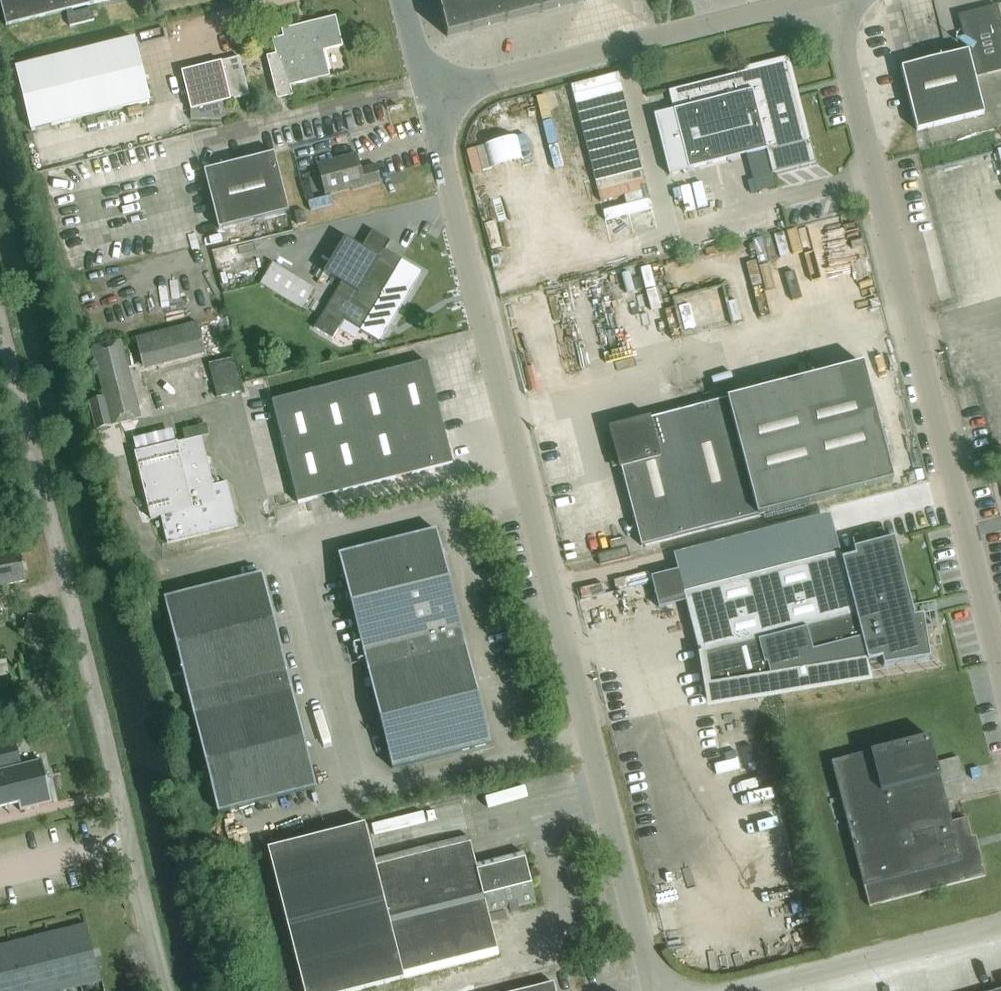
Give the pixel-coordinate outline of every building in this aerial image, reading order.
[(6,26),(66,11),(73,37),(122,25),(116,2),(73,12),(72,9),(110,0),(0,0),(0,3),(6,26)] [(447,37),(591,0),(437,0),(447,37)] [(1000,72),(1000,25),(996,7),(958,17),(967,52),(900,69),(916,132),(983,115),(974,78),(1000,72)] [(281,31),(283,37),(271,40),(275,55),(266,57),(276,100),(291,96),(289,86),(329,76),(323,51),(342,46),(335,17),(281,31)] [(31,130),(148,102),(133,39),(16,67),(31,130)] [(239,57),(181,72),(191,111),(191,119),(220,119),(220,117),(223,117),(224,102),(249,96),(239,57)] [(673,110),(653,115),(669,175),(688,170),(766,150),(772,174),(815,163),(809,138),(805,139),(785,62),(746,72),(746,73),(668,92),(673,110)] [(218,229),(287,212),(273,153),(203,171),(218,229)] [(351,191),(380,183),(375,166),(359,170),(355,154),(316,165),(324,196),(350,189),(351,191)] [(297,226),(305,223),(302,211),(294,213),(297,226)] [(341,284),(314,329),(333,340),(344,321),(361,331),(379,343),(380,340),(379,340),(393,318),(406,296),(411,277),(397,268),(401,261),(384,250),(389,242),(372,231),(362,248),(345,238),(323,273),(341,284)] [(301,309),(314,289),(273,263),(260,284),(301,309)] [(135,338),(143,370),(205,355),(197,322),(135,338)] [(96,429),(141,418),(122,341),(92,348),(104,397),(89,401),(96,429)] [(211,361),(218,395),(243,390),(236,356),(211,361)] [(297,504),(369,486),(452,465),(427,362),(271,400),(297,504)] [(641,547),(893,481),(863,365),(650,420),(649,418),(608,429),(619,470),(621,470),(641,547)] [(200,437),(134,454),(151,519),(160,517),(167,544),(237,526),(226,482),(212,486),(200,437)] [(914,618),(894,538),(853,549),(855,556),(841,559),(834,530),(678,569),(679,570),(652,577),(660,608),(686,601),(712,703),(729,700),(729,699),(744,697),(744,695),(760,693),(760,691),(776,689),(775,687),(791,685),(791,684),(822,678),(821,675),(882,660),(883,667),(930,659),(925,630),(936,627),(936,626),(925,629),(923,616),(914,618)] [(391,770),(488,746),(435,531),(338,555),(391,770)] [(601,565),(629,558),(627,548),(599,556),(601,565)] [(25,582),(19,554),(0,557),(0,587),(25,582)] [(217,813),(314,789),(260,575),(164,599),(217,813)] [(930,738),(871,753),(832,762),(863,887),(864,887),(869,906),(986,877),(976,837),(972,838),(967,818),(951,822),(941,783),(963,778),(958,758),(936,764),(930,738)] [(0,748),(0,770),(21,765),(16,744),(0,748)] [(18,803),(20,811),(52,803),(41,760),(21,765),(0,770),(0,807),(18,803)] [(468,838),(373,862),(363,825),(266,850),(301,990),(363,990),(498,957),(488,916),(535,904),(523,855),(475,867),(468,838)] [(100,982),(86,925),(0,947),(0,990),(66,990),(100,982)]
